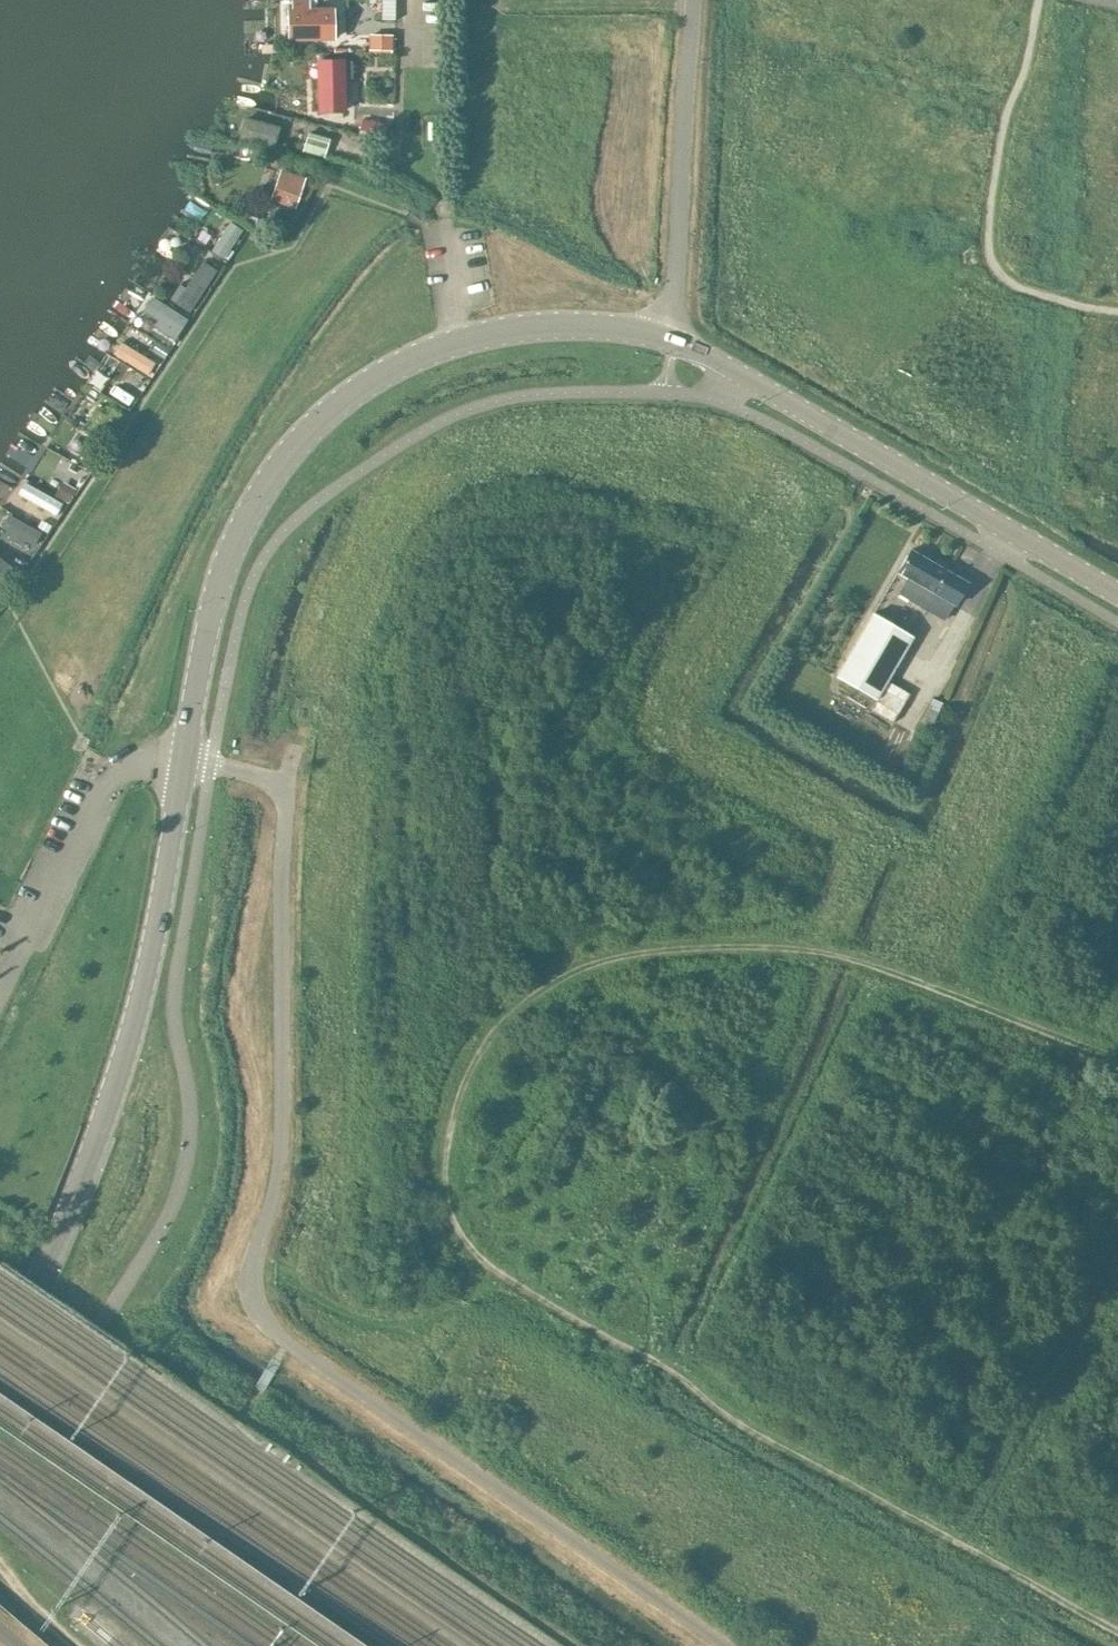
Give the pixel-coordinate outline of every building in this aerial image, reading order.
[(294,11),(288,11),(288,38),(333,38),(333,11),(308,11),(308,2),(294,3),(294,11)] [(369,35),(369,49),(391,50),(392,36),(369,35)] [(320,87),(317,90),(317,99),(320,102),(320,111),(343,111),(343,101),(345,99),(345,89),(342,87),(342,75),(351,75),(350,61),(342,61),(319,62),(320,87)] [(245,118),(240,139),(273,148),(278,127),(245,118)] [(362,121),(360,130),(383,134),(385,125),(362,121)] [(307,133),(302,150),(323,157),(329,140),(307,133)] [(280,169),(271,199),(295,207),(305,177),(280,169)] [(229,223),(211,251),(223,258),(241,230),(229,223)] [(179,284),(169,299),(188,312),(215,271),(202,262),(185,288),(179,284)] [(152,298),(143,311),(149,315),(157,320),(153,326),(173,339),(186,320),(156,300),(152,298)] [(120,342),(113,353),(147,375),(154,363),(120,342)] [(156,342),(151,351),(163,359),(169,350),(156,342)] [(103,391),(128,406),(143,383),(118,367),(103,391)] [(96,408),(84,426),(95,433),(99,427),(109,433),(121,414),(112,408),(107,415),(96,408)] [(24,482),(18,494),(56,515),(62,503),(24,482)] [(55,495),(68,503),(76,490),(62,482),(55,495)] [(25,551),(37,530),(7,513),(0,526),(0,538),(25,551)] [(38,527),(47,532),(50,526),(41,521),(38,527)] [(945,617),(954,601),(956,602),(968,580),(911,548),(899,570),(909,576),(900,591),(945,617)] [(14,573),(0,562),(0,591),(14,573)] [(874,613),(838,676),(876,698),(878,699),(872,709),(892,721),(908,694),(886,681),(912,635),(874,613)] [(932,699),(923,719),(933,723),(941,703),(932,699)]
